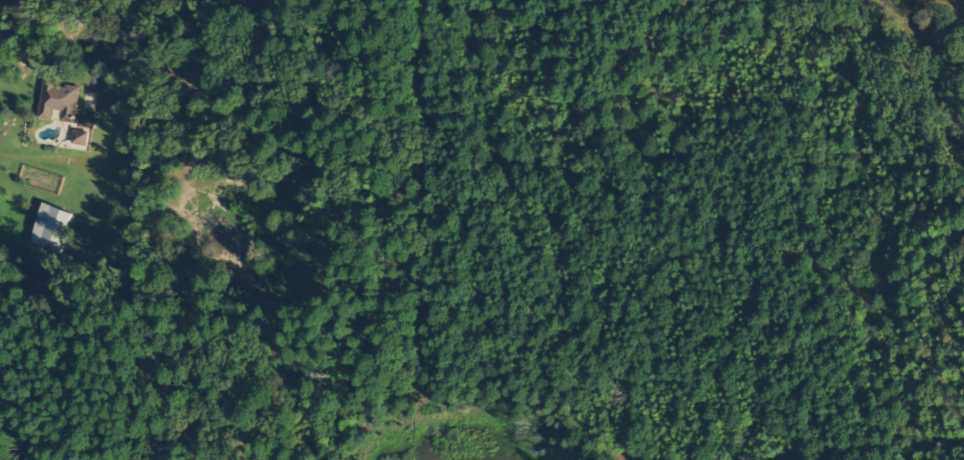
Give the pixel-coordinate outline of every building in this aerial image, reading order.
[(40,117),(55,119),(57,109),(64,110),(62,122),(95,126),(97,110),(79,108),(82,86),(60,83),(61,78),(46,76),(40,117)] [(90,144),(91,131),(75,129),(74,143),(90,144)] [(29,242),(56,252),(71,212),(43,201),(29,242)]
